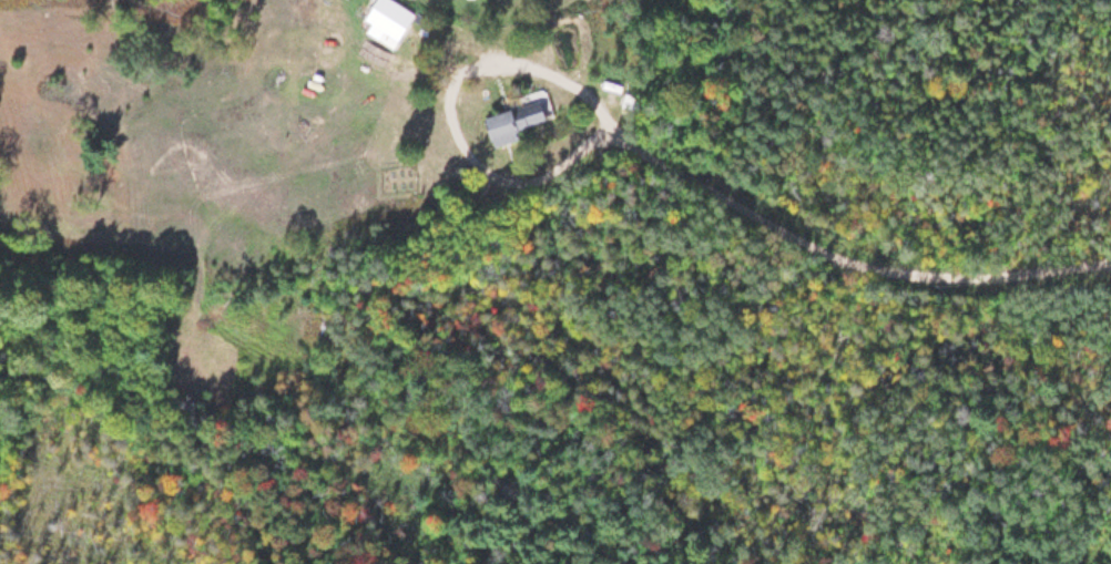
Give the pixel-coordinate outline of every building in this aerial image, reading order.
[(378,32),(374,39),(389,49),(410,15),(387,0),(369,0),(357,19),(378,32)] [(483,140),(541,124),(535,101),(477,117),(483,140)]
